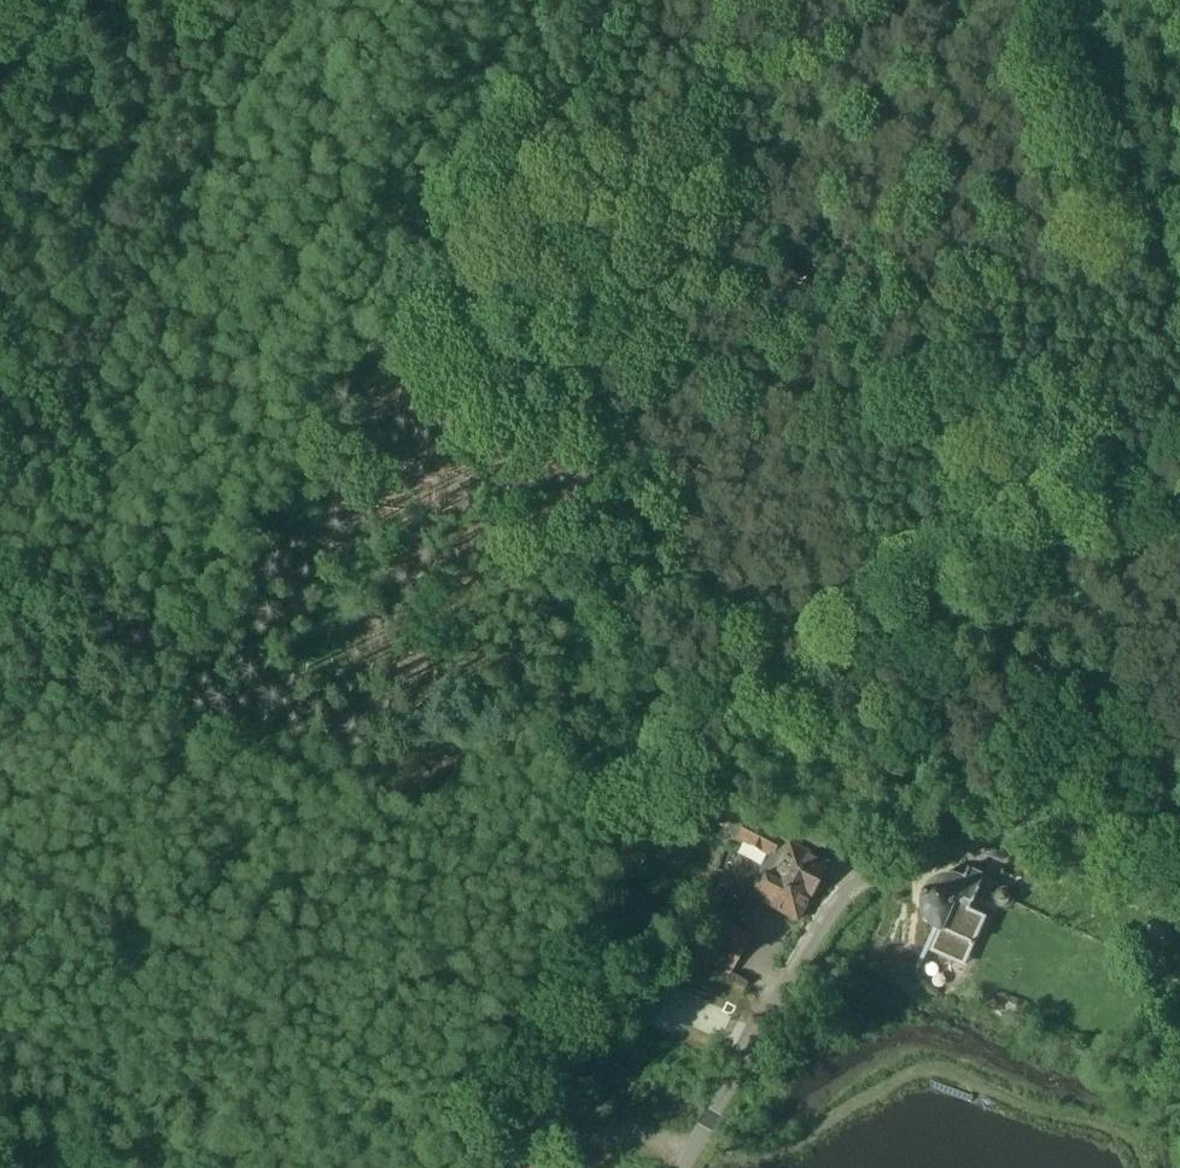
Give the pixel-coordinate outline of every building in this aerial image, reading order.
[(747,822),(694,795),(688,807),(731,830),(729,833),(739,839),(747,822)] [(781,839),(747,822),(739,839),(772,856),(781,839)] [(653,837),(632,826),(620,851),(641,862),(653,837)] [(828,864),(789,844),(771,878),(764,875),(752,898),(797,921),(808,901),(828,864)] [(934,928),(925,949),(941,956),(963,967),(984,918),(968,911),(983,877),(967,869),(963,879),(951,876),(939,877),(929,883),(922,893),(920,904),(923,916),(930,926),(934,928)] [(1012,903),(1013,899),(1012,895),(1010,892),(1007,890),(1003,889),(999,890),(996,892),(993,896),(993,900),(994,904),(996,907),(999,909),(1003,910),(1007,909),(1010,906),(1012,903)] [(724,923),(709,948),(735,962),(750,938),(724,923)] [(735,962),(709,948),(701,962),(727,975),(735,962)] [(712,992),(693,983),(687,994),(707,1004),(712,992)] [(661,998),(639,988),(635,997),(657,1007),(661,998)] [(657,1007),(635,997),(627,1013),(650,1023),(657,1007)]
